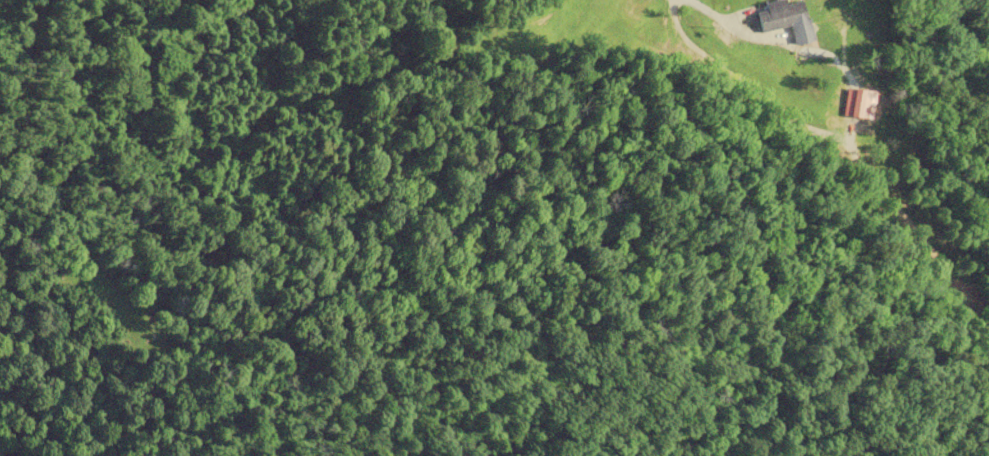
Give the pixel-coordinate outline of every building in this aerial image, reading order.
[(785,5),(784,0),(780,0),(765,3),(767,10),(757,12),(761,32),(791,26),(795,44),(812,41),(803,1),(785,5)]
